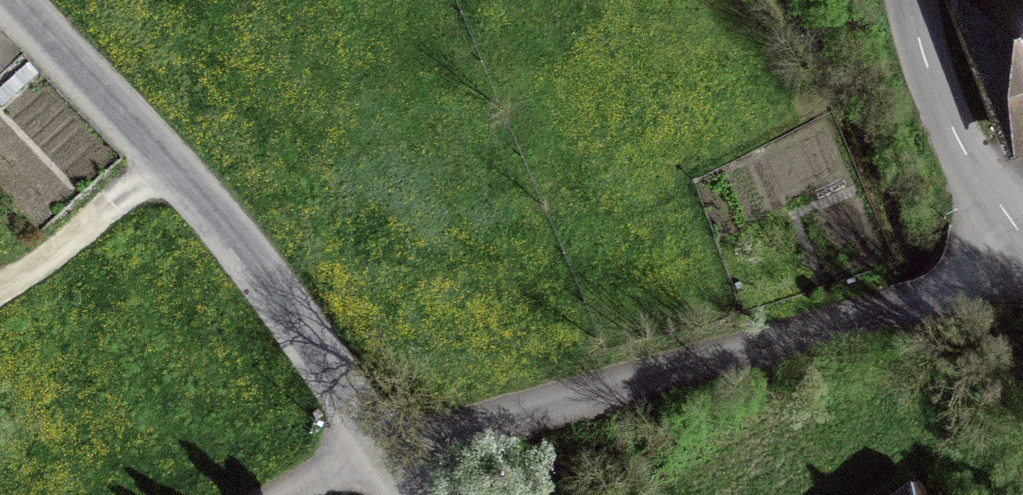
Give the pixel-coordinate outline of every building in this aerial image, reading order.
[(1021,140),(1022,139),(1022,0),(965,0),(1021,140)]
